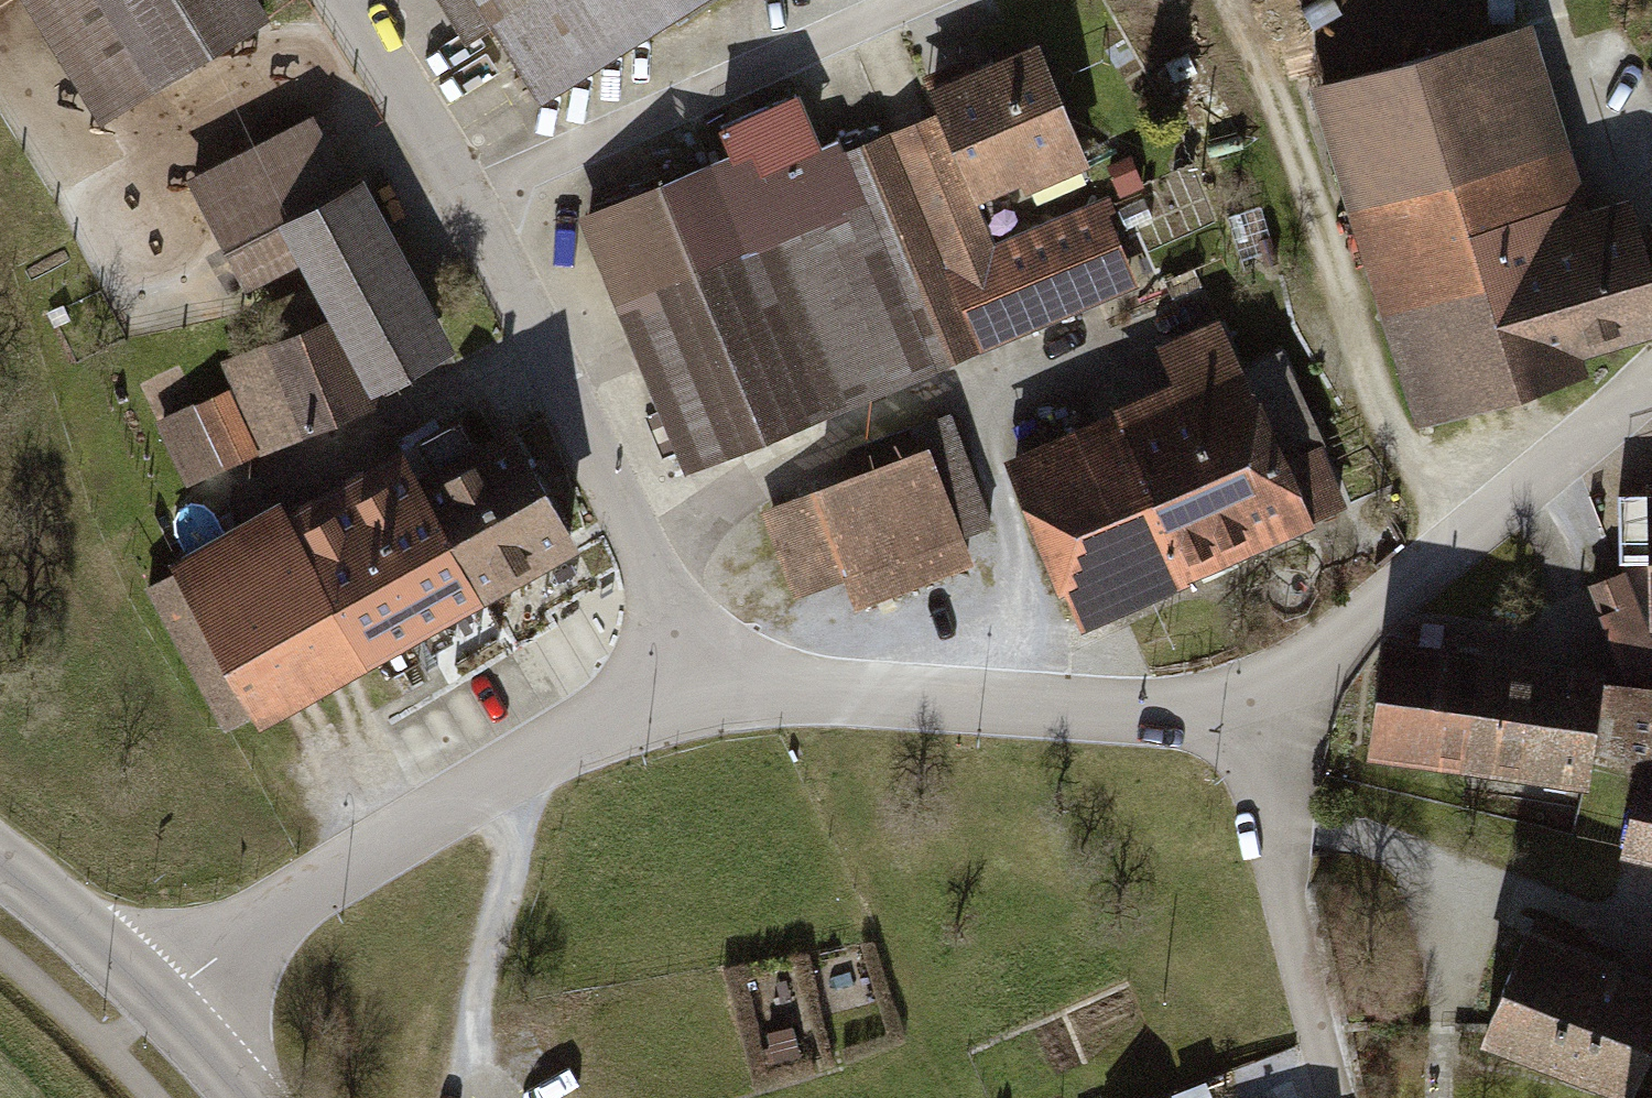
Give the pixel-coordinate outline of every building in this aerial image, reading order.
[(274,28),(256,0),(19,0),(105,135),(274,28)] [(548,107),(719,0),(448,0),(480,51),(503,36),(548,107)] [(1307,94),(1417,426),(1595,368),(1588,347),(1651,326),(1651,238),(1639,199),(1595,213),(1531,20),(1307,94)] [(891,136),(949,269),(995,250),(979,212),(1105,159),(1052,36),(928,89),(939,115),(891,136)] [(691,480),(985,355),(949,269),(891,136),(849,154),(833,116),(581,223),(691,480)] [(247,278),(306,247),(373,376),(433,345),(316,119),(196,181),(247,278)] [(1104,203),(995,250),(949,269),(985,355),(1140,289),(1104,203)] [(1085,627),(1359,503),(1331,442),(1295,458),(1231,318),(1166,347),(1183,385),(1010,463),(1085,627)] [(259,447),(366,408),(332,321),(231,361),(240,386),(163,420),(189,480),(259,447)] [(196,588),(262,706),(566,537),(510,435),(477,453),(459,420),(401,453),(410,468),(196,588)] [(959,439),(763,516),(798,605),(839,590),(851,619),(970,572),(957,539),(992,525),(959,439)] [(1632,497),(1633,567),(1651,567),(1651,496),(1632,497)] [(1651,687),(1651,634),(1627,578),(1596,589),(1635,684),(1651,687)] [(1619,670),(1394,637),(1375,759),(1601,793),(1606,759),(1651,764),(1651,687),(1635,684),(1617,682),(1619,670)] [(1633,855),(1651,859),(1651,768),(1633,855)] [(1494,1036),(1649,1093),(1651,1086),(1651,961),(1640,956),(1643,948),(1540,910),(1494,1036)]
